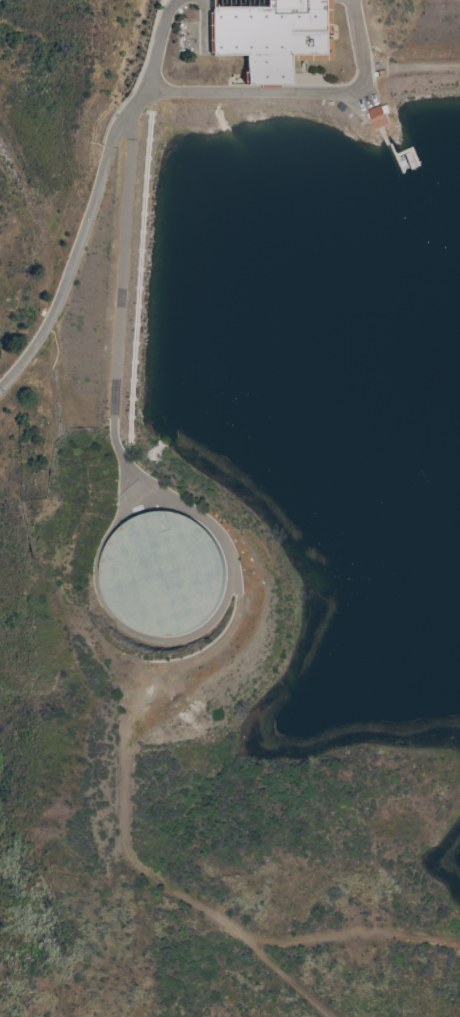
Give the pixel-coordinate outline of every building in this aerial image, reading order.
[(212,12),(212,0),(332,0),(332,59),(292,60),(292,84),(280,84),(280,87),(259,87),(259,84),(247,84),(247,82),(244,82),(244,72),(247,72),(247,54),(212,55),(212,52),(210,52),(210,12),(212,12)] [(371,118),(370,118),(368,113),(369,113),(368,111),(382,105),(382,107),(387,105),(389,111),(385,113),(390,124),(376,129),(371,118)] [(194,628),(209,614),(219,597),(223,577),(220,557),(212,539),(198,525),(180,515),(161,512),(139,515),(120,525),(106,542),(98,562),(97,583),(104,604),(117,621),(135,633),(156,638),(176,636),(194,628)]
